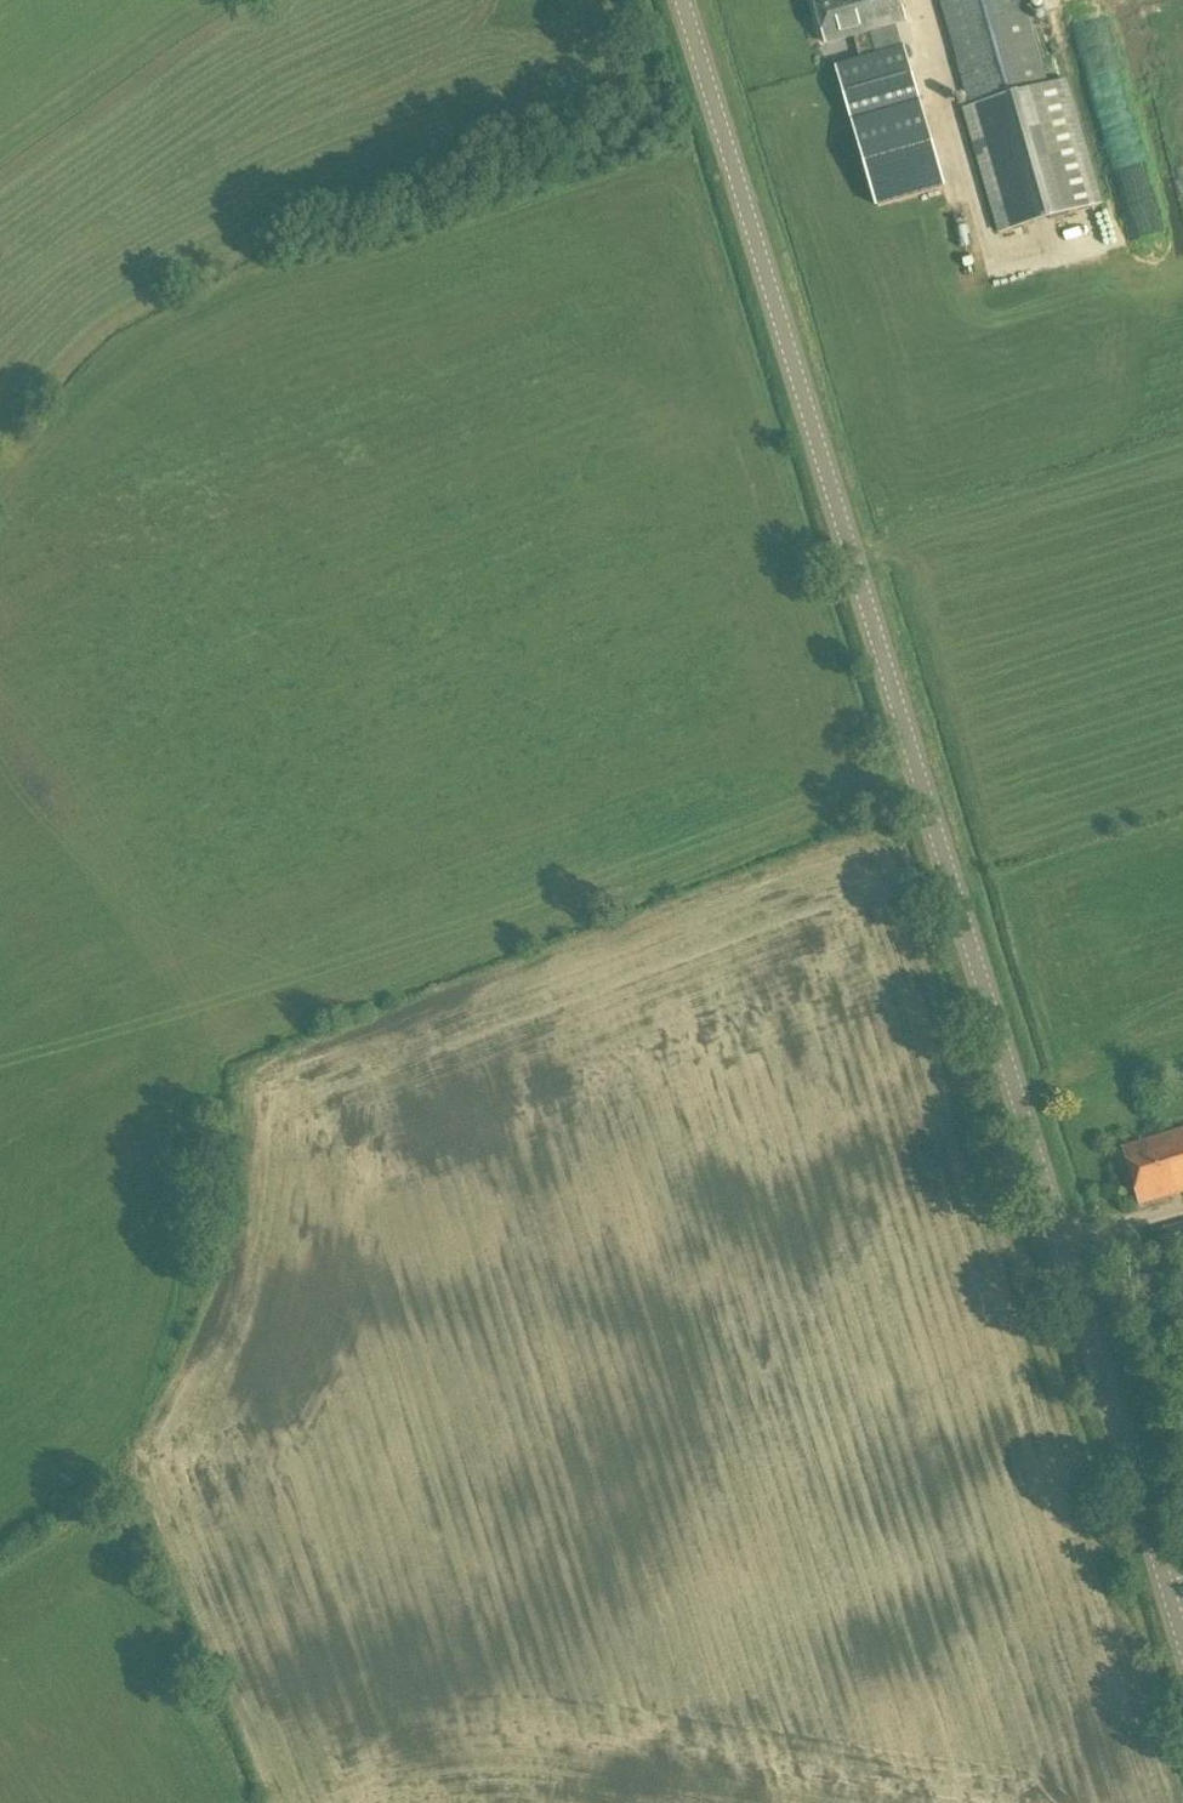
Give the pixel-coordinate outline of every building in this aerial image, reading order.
[(826,46),(854,38),(859,58),(841,64),(858,119),(920,101),(904,45),(875,53),(869,33),(907,22),(900,0),(812,0),(826,46)] [(1023,0),(939,0),(969,107),(961,109),(997,235),(1104,204),(1067,78),(1048,85),(1023,0)] [(1121,2),(1077,22),(1082,34),(1102,26),(1110,43),(1134,32),(1121,2)] [(1097,90),(1108,164),(1129,161),(1132,177),(1118,179),(1126,229),(1164,223),(1158,183),(1149,185),(1133,84),(1097,90)] [(853,124),(854,128),(878,207),(944,188),(921,111),(919,104),(853,124)] [(1182,1192),(1182,1130),(1123,1148),(1140,1205),(1182,1192)]
